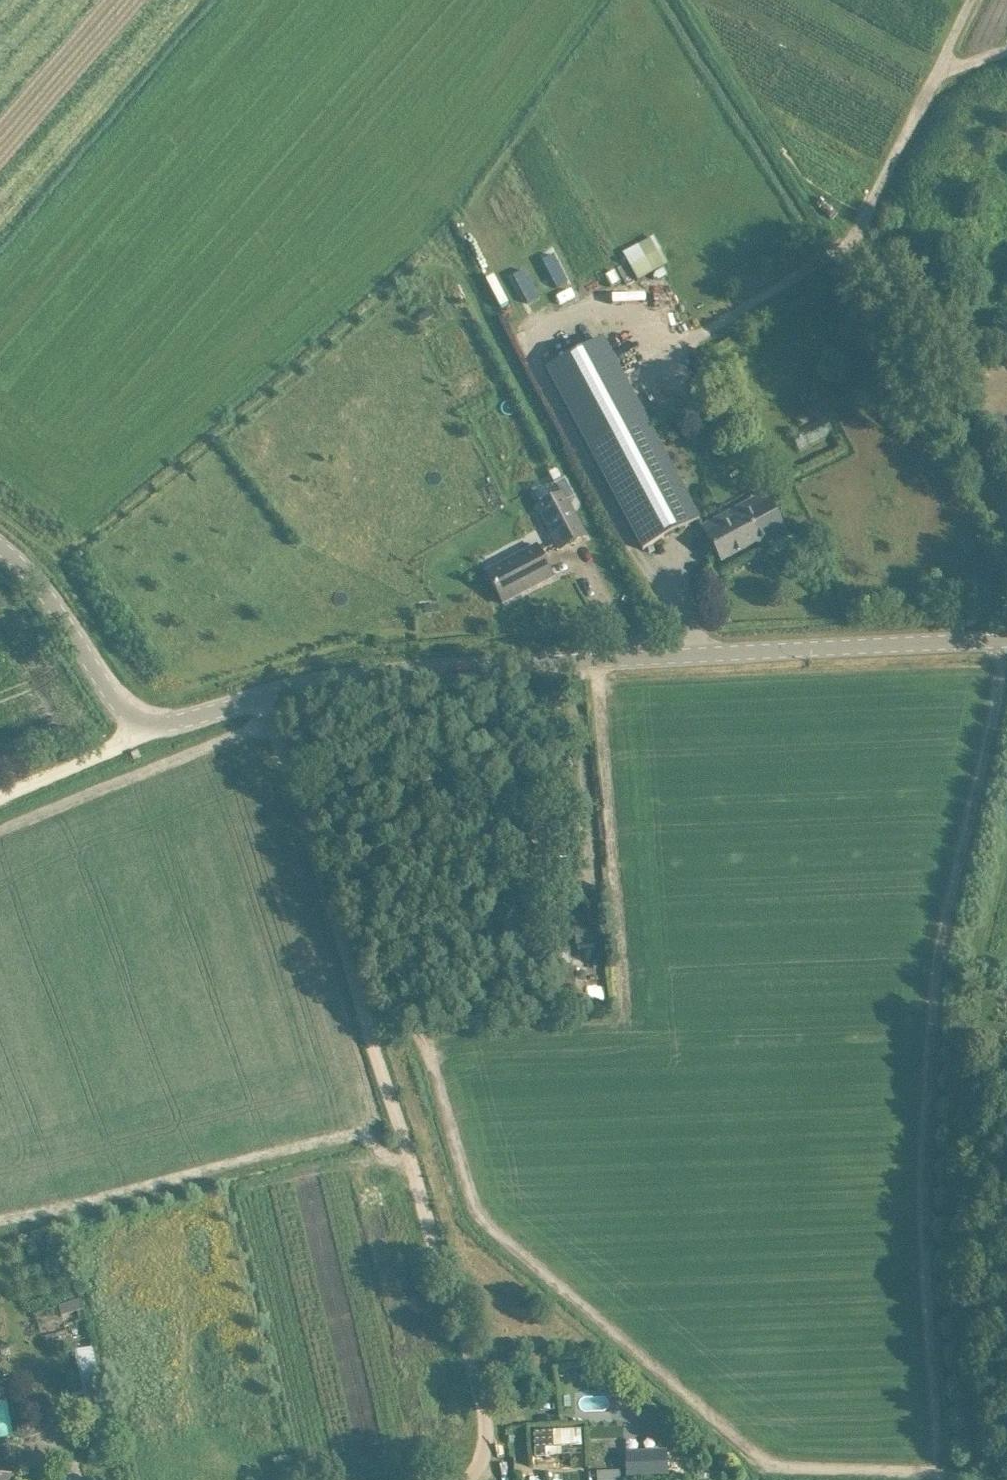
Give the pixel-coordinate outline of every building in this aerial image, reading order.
[(644,285),(676,270),(662,241),(630,256),(644,285)] [(547,370),(643,550),(699,520),(603,340),(547,370)] [(538,506),(562,550),(586,537),(562,493),(538,506)] [(717,520),(702,528),(721,564),(758,544),(760,549),(786,535),(769,503),(721,529),(717,520)] [(972,542),(960,546),(964,558),(976,555),(972,542)] [(487,573),(503,604),(504,604),(503,601),(527,589),(528,591),(553,578),(536,547),(487,573)] [(87,1353),(89,1408),(108,1407),(106,1352),(87,1353)] [(508,1399),(505,1399),(508,1413),(510,1413),(522,1410),(519,1396),(508,1399)] [(553,1430),(533,1431),(534,1457),(545,1457),(545,1447),(553,1447),(553,1430)] [(586,1457),(587,1435),(571,1434),(570,1457),(586,1457)] [(666,1451),(626,1452),(627,1477),(668,1475),(666,1451)] [(597,1472),(597,1479),(621,1479),(621,1471),(597,1472)]
